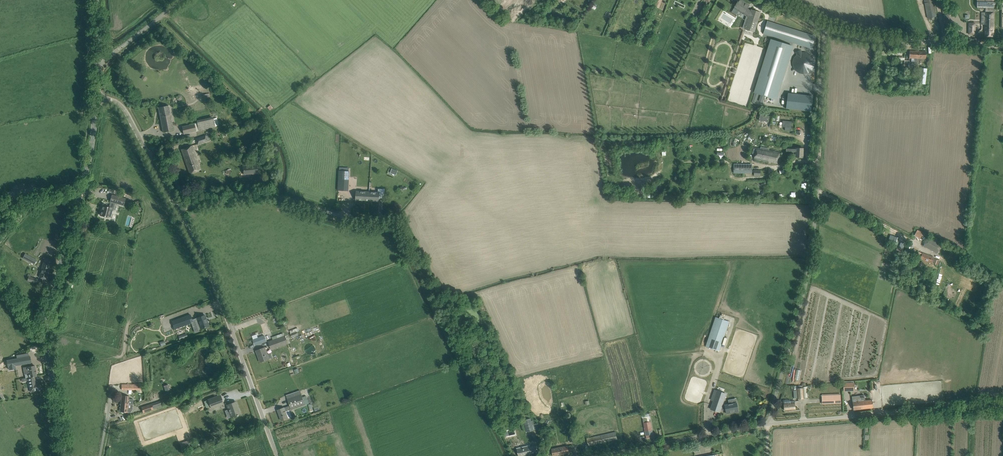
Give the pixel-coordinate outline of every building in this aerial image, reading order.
[(759,17),(761,12),(751,9),(751,11),(747,8),(749,5),(741,0),(739,0),(737,3),(735,6),(734,8),(749,18),(745,29),(755,32),(759,17)] [(935,11),(933,0),(924,0),(927,18),(936,16),(935,11)] [(985,32),(985,37),(993,37),(994,10),(994,0),(977,0),(977,9),(985,9),(985,32)] [(814,37),(767,22),(763,33),(810,48),(814,37)] [(741,39),(752,42),(754,37),(743,34),(741,39)] [(753,93),(773,99),(790,46),(770,40),(753,93)] [(909,58),(912,58),(911,62),(910,62),(910,60),(905,59),(904,67),(909,68),(910,64),(915,65),(914,70),(917,70),(917,63),(918,51),(910,51),(909,58)] [(926,52),(918,51),(917,63),(925,64),(926,52)] [(793,62),(793,64),(794,66),(795,68),(796,70),(797,71),(799,72),(799,73),(801,73),(803,73),(804,73),(806,73),(808,72),(809,71),(810,71),(811,70),(812,68),(813,66),(814,64),(814,62),(813,60),(812,58),(812,57),(811,57),(811,56),(809,55),(808,54),(807,54),(806,53),(805,53),(803,53),(801,53),(797,55),(796,56),(796,57),(794,60),(794,61),(793,62)] [(927,69),(920,68),(918,84),(925,84),(927,69)] [(812,96),(782,93),(780,107),(810,111),(812,96)] [(163,132),(168,131),(173,130),(168,105),(158,107),(163,132)] [(196,131),(216,127),(215,126),(217,126),(217,125),(219,125),(217,118),(215,118),(213,118),(213,116),(196,120),(197,123),(182,126),(183,134),(196,131)] [(783,121),(782,127),(785,127),(785,130),(791,131),(792,122),(783,121)] [(197,145),(208,141),(208,140),(210,139),(208,135),(206,135),(195,138),(197,145)] [(190,173),(194,172),(200,170),(196,159),(195,159),(194,157),(196,156),(192,145),(181,149),(190,173)] [(779,152),(752,147),(751,153),(755,154),(754,159),(768,162),(768,161),(777,163),(780,152),(779,152)] [(803,148),(791,148),(786,147),(786,152),(796,152),(796,157),(803,157),(803,148)] [(257,173),(257,168),(257,165),(243,166),(244,174),(257,173)] [(349,171),(339,170),(338,190),(348,191),(349,171)] [(355,200),(367,200),(368,192),(356,191),(355,200)] [(379,193),(368,192),(367,200),(379,201),(379,193)] [(103,205),(100,215),(105,216),(108,217),(108,216),(110,217),(112,211),(113,211),(115,203),(123,205),(125,198),(117,196),(112,195),(110,201),(110,202),(109,207),(103,205)] [(914,235),(920,238),(923,232),(916,229),(914,235)] [(928,237),(923,246),(937,254),(942,244),(928,237)] [(919,252),(917,258),(921,259),(921,260),(922,260),(932,264),(935,258),(925,254),(923,254),(919,252)] [(34,264),(37,260),(25,254),(22,258),(34,264)] [(46,279),(52,260),(45,258),(39,277),(46,279)] [(190,314),(172,321),(175,329),(193,322),(190,314)] [(197,318),(195,319),(199,329),(201,329),(204,327),(209,326),(205,315),(200,317),(197,318)] [(719,351),(729,321),(716,316),(706,346),(719,351)] [(292,338),(299,335),(296,328),(290,330),(292,338)] [(265,335),(253,339),(255,346),(267,341),(265,335)] [(268,342),(271,350),(288,344),(285,335),(268,342)] [(260,362),(266,360),(268,359),(267,355),(268,355),(265,347),(256,351),(258,356),(260,362)] [(31,363),(30,356),(7,360),(8,367),(9,367),(9,370),(16,369),(15,366),(31,363)] [(35,365),(30,366),(27,367),(29,377),(34,376),(37,376),(35,365)] [(0,372),(0,384),(19,380),(17,369),(0,372)] [(30,392),(35,391),(40,390),(39,383),(36,383),(34,376),(29,377),(28,377),(30,392)] [(854,382),(844,382),(844,391),(854,391),(854,382)] [(711,400),(714,400),(711,409),(720,412),(720,410),(726,409),(727,413),(732,412),(731,411),(738,410),(737,403),(725,405),(722,406),(724,399),(726,393),(714,390),(711,400)] [(289,410),(305,404),(309,403),(307,396),(302,397),(301,394),(288,399),(290,406),(277,410),(281,421),(288,418),(291,417),(289,410)] [(823,403),(841,402),(841,394),(822,395),(823,403)] [(129,399),(129,396),(121,395),(121,404),(133,405),(133,399),(129,399)] [(207,399),(211,409),(223,404),(220,395),(207,399)] [(162,400),(152,403),(154,409),(164,406),(162,400)] [(853,402),(853,405),(854,410),(873,407),(872,400),(853,402)] [(226,405),(228,409),(229,413),(231,413),(232,416),(237,415),(238,415),(240,414),(239,409),(236,401),(226,405)] [(785,410),(795,409),(794,401),(790,401),(790,403),(784,404),(785,410)] [(133,405),(121,404),(120,412),(129,412),(130,412),(131,412),(132,411),(132,410),(133,405)] [(524,420),(527,432),(539,429),(537,423),(534,424),(533,419),(531,420),(531,418),(524,420)] [(652,430),(651,422),(643,423),(645,431),(652,430)] [(587,438),(587,441),(588,446),(617,439),(615,432),(587,438)] [(517,451),(518,455),(520,455),(538,452),(536,445),(530,446),(530,445),(516,448),(517,451)] [(551,449),(553,455),(569,453),(567,446),(551,449)]
